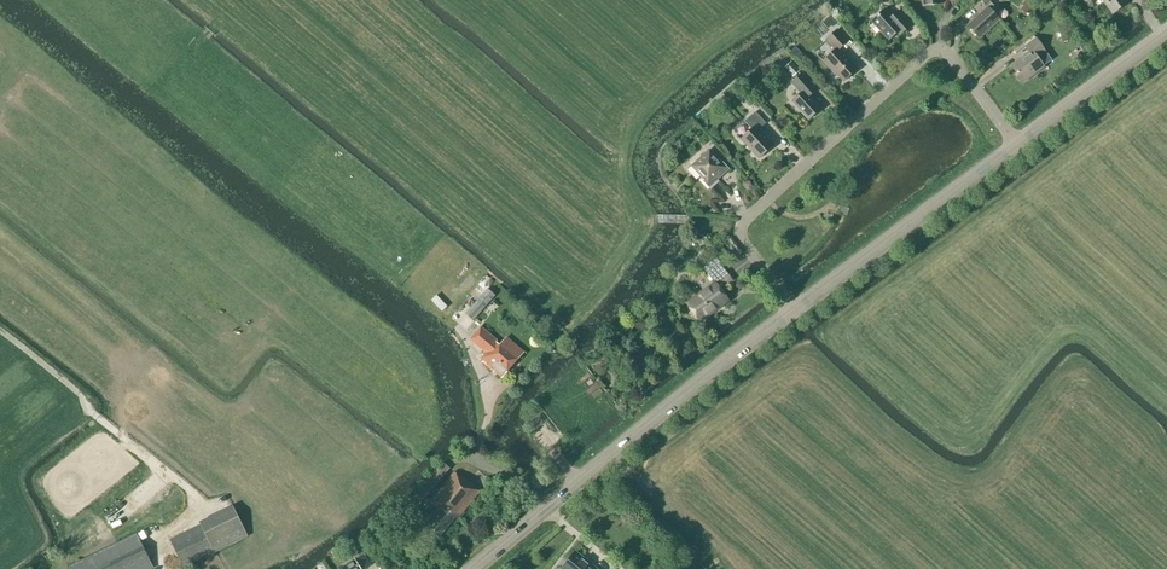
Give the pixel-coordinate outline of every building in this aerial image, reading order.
[(999,20),(993,13),(997,9),(990,2),(991,0),(980,0),(987,7),(967,26),(979,38),(999,20)] [(1025,0),(1022,5),(1023,5),(1029,9),(1030,10),(1033,5),(1025,0)] [(1113,14),(1127,4),(1124,0),(1102,0),(1113,14)] [(892,17),(885,9),(871,22),(888,40),(885,43),(885,44),(899,31),(902,34),(912,25),(899,11),(892,17)] [(830,16),(826,20),(831,26),(833,27),(836,24),(830,16)] [(1064,24),(1058,26),(1063,42),(1070,40),(1064,24)] [(843,82),(857,69),(845,56),(846,55),(840,48),(848,41),(837,30),(826,40),(835,50),(823,61),(831,70),(832,69),(843,82)] [(1023,82),(1043,66),(1037,58),(1045,51),(1036,39),(1025,47),(1030,53),(1011,67),(1023,82)] [(795,47),(790,52),(797,59),(802,54),(795,47)] [(792,77),(799,71),(790,61),(783,67),(792,77)] [(808,120),(821,109),(810,96),(817,90),(802,74),(791,84),(801,94),(792,102),(808,120)] [(748,97),(744,101),(749,106),(753,102),(748,97)] [(759,159),(774,145),(760,129),(766,124),(755,112),(745,122),(752,130),(741,140),(759,159)] [(720,161),(709,150),(691,166),(702,178),(701,179),(709,188),(730,170),(721,160),(720,161)] [(698,228),(693,237),(699,240),(703,231),(698,228)] [(720,263),(716,257),(705,265),(709,271),(707,273),(715,284),(687,304),(700,321),(713,312),(711,309),(717,304),(718,305),(727,299),(721,291),(736,281),(722,262),(720,263)] [(473,320),(495,295),(488,288),(466,314),(473,320)] [(500,346),(495,342),(496,340),(481,327),(470,340),(485,353),(483,355),(486,358),(482,363),(493,372),(494,371),(502,378),(524,353),(506,338),(500,346)] [(411,515),(450,469),(442,461),(404,509),(411,515)] [(461,477),(454,472),(429,503),(437,509),(425,523),(430,527),(429,529),(439,537),(456,518),(457,519),(480,491),(462,476),(461,477)] [(183,568),(249,537),(233,505),(199,521),(201,525),(170,540),(183,568)] [(68,567),(69,568),(154,568),(137,534),(68,567)] [(580,555),(580,556),(576,552),(574,555),(574,554),(569,561),(571,563),(566,568),(597,568),(580,555)] [(371,566),(363,555),(341,568),(366,568),(371,566)]
